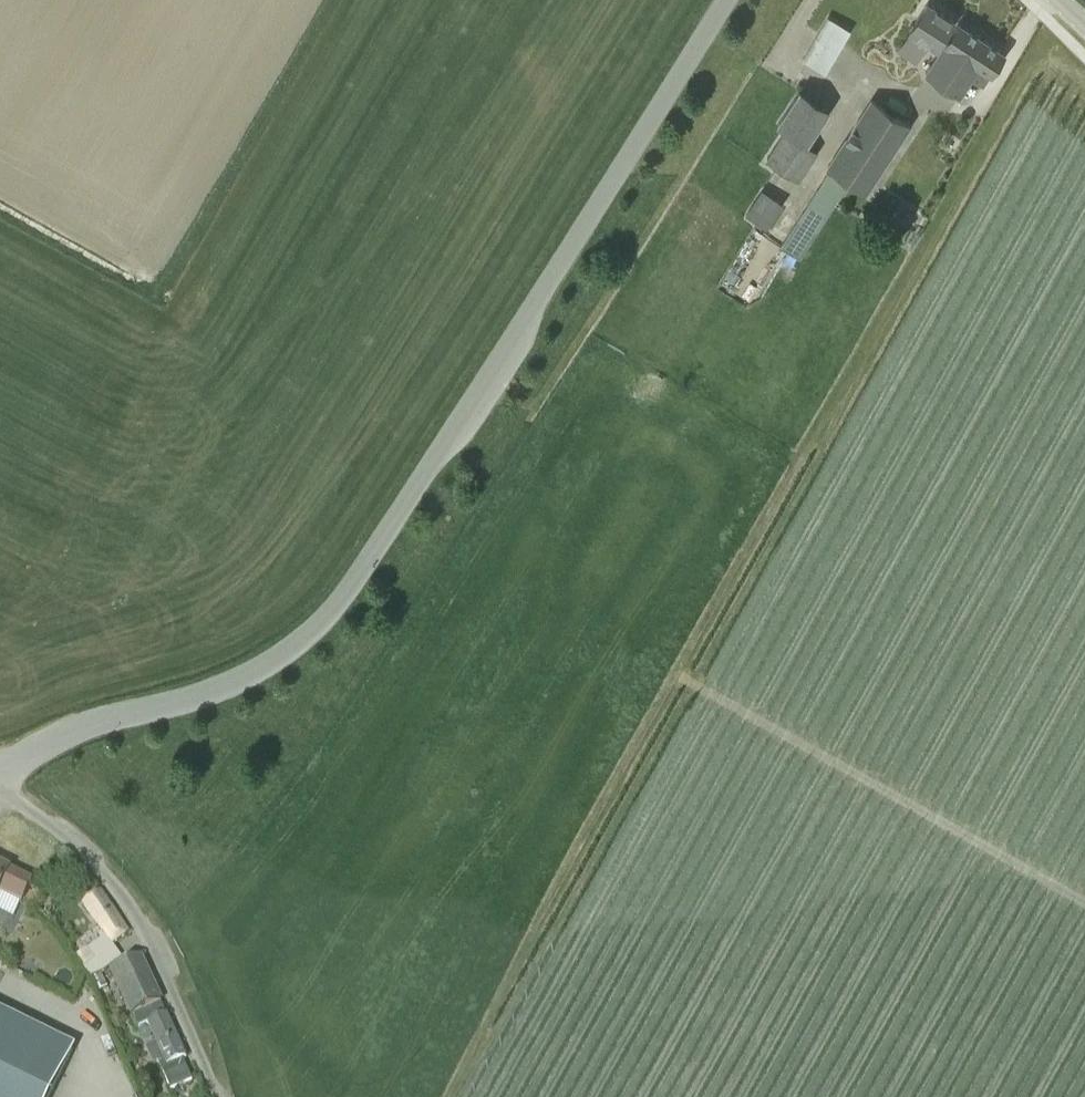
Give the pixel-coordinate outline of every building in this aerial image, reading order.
[(936,50),(955,22),(928,4),(909,33),(910,34),(898,53),(915,63),(927,44),(936,50)] [(823,74),(849,32),(828,19),(803,61),(823,74)] [(990,76),(1004,54),(959,24),(926,74),(960,97),(971,79),(983,86),(990,75),(990,76)] [(766,159),(798,180),(817,153),(801,142),(823,109),(798,93),(778,123),(786,128),(766,159)] [(830,169),(850,182),(866,193),(909,127),(871,102),(828,168),(830,169)] [(830,169),(781,248),(796,257),(811,231),(816,234),(850,182),(830,169)] [(784,203),(762,189),(745,214),(767,229),(784,203)] [(7,873),(0,870),(0,894),(20,904),(30,885),(7,874),(7,873)] [(84,905),(102,932),(97,936),(100,941),(87,950),(86,949),(74,957),(89,978),(100,970),(102,973),(120,959),(112,946),(128,935),(100,894),(84,905)] [(165,1015),(159,1003),(160,1003),(139,959),(110,972),(137,1029),(146,1025),(163,1060),(157,1062),(170,1090),(191,1081),(181,1060),(185,1058),(165,1015)] [(72,1052),(0,1017),(0,1096),(50,1096),(72,1052)]
